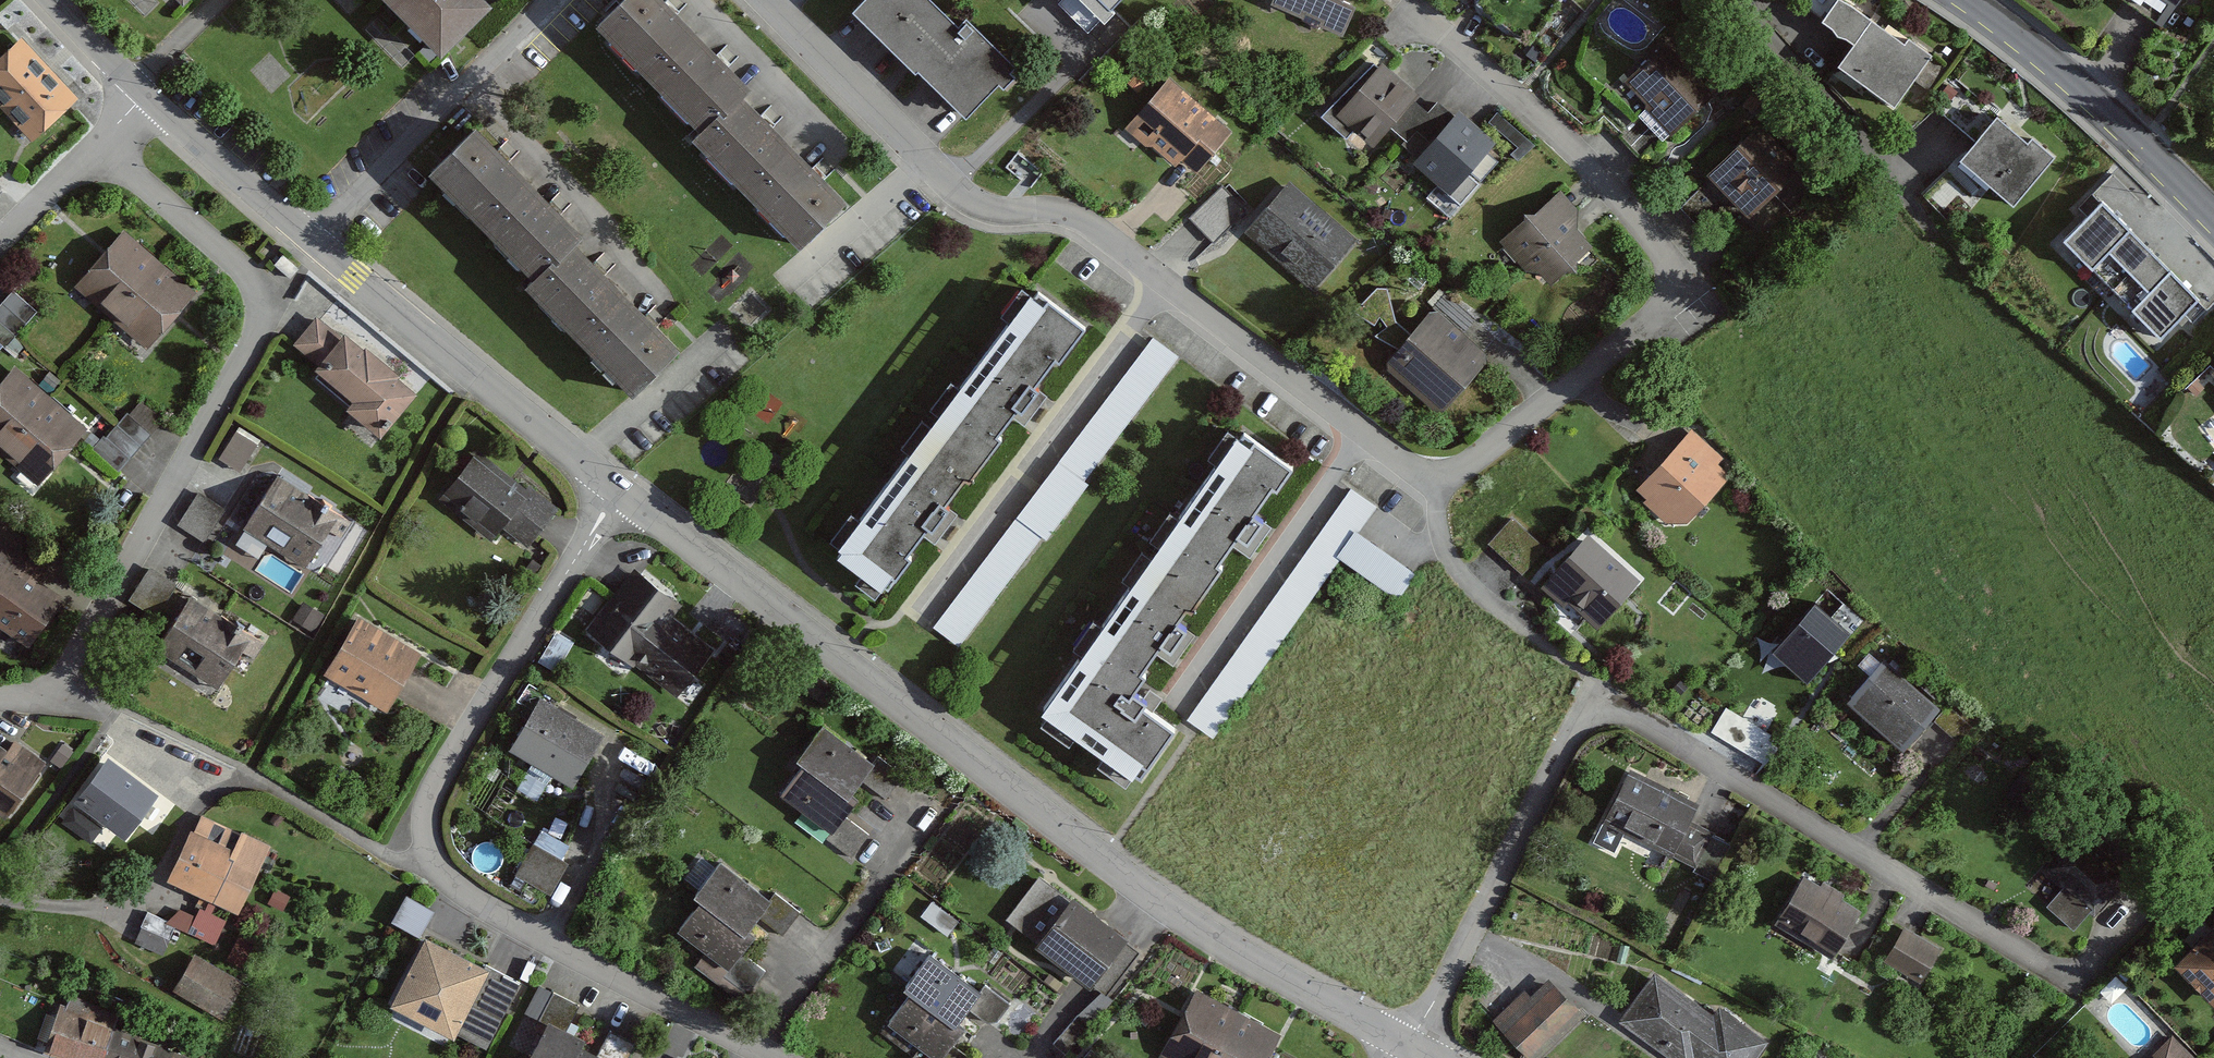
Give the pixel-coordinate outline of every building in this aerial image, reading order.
[(446,48),(493,0),(396,0),(446,48)] [(847,197),(827,177),(746,97),(753,90),(662,0),(623,0),(597,25),(702,129),(692,138),(799,245),(820,224),(847,197)] [(934,0),(863,0),(852,11),(916,72),(919,69),(966,114),(998,80),(1004,86),(1015,73),(1010,68),(1014,65),(965,19),(960,25),(934,0)] [(1095,26),(1115,7),(1110,2),(1112,0),(1069,0),(1095,26)] [(1351,0),(1284,0),(1280,12),(1328,26),(1326,32),(1354,41),(1364,8),(1350,3),(1351,0)] [(2157,25),(2174,0),(2120,0),(2157,25)] [(1887,48),(1856,25),(1818,74),(1874,116),(1918,58),(1893,39),(1887,48)] [(22,43),(0,65),(0,113),(33,146),(79,100),(22,43)] [(1715,100),(1671,50),(1629,85),(1673,136),(1715,100)] [(1423,99),(1376,67),(1342,117),(1389,149),(1423,99)] [(1232,129),(1167,77),(1125,129),(1171,165),(1179,155),(1199,170),(1232,129)] [(1502,147),(1460,117),(1420,170),(1462,201),(1502,147)] [(2014,148),(1981,120),(1940,168),(1996,216),(2044,159),(2021,140),(2014,148)] [(654,371),(681,344),(666,329),(580,243),(587,237),(477,127),(433,171),(432,172),(536,276),(526,285),(633,391),(654,371)] [(1802,175),(1762,132),(1713,178),(1754,221),(1802,175)] [(1355,241),(1282,181),(1241,231),(1315,291),(1355,241)] [(1245,210),(1221,187),(1190,219),(1214,242),(1245,210)] [(1590,227),(1559,196),(1503,251),(1538,286),(1547,277),(1559,288),(1595,252),(1579,237),(1590,227)] [(2043,247),(2143,347),(2187,303),(2087,204),(2043,247)] [(198,294),(125,236),(79,294),(151,352),(198,294)] [(1082,324),(1035,289),(836,556),(884,591),(925,536),(934,544),(958,512),(947,504),(1013,416),(1024,424),(1046,394),(1036,386),(1082,324)] [(1398,349),(1410,334),(1396,321),(1387,289),(1377,289),(1354,314),(1373,325),(1379,316),(1388,326),(1375,337),(1398,349)] [(12,301),(0,314),(0,356),(34,321),(12,301)] [(1494,362),(1433,315),(1388,371),(1449,419),(1494,362)] [(406,380),(350,339),(348,342),(317,319),(294,350),(325,372),(319,379),(358,407),(351,417),(384,441),(397,423),(403,427),(422,401),(402,386),(406,380)] [(1181,356),(1153,335),(931,626),(958,647),(1181,356)] [(2202,376),(2213,387),(2213,363),(2202,376)] [(15,373),(0,391),(0,456),(42,491),(89,435),(15,373)] [(159,427),(137,409),(99,455),(120,473),(159,427)] [(1295,463),(1239,425),(1041,711),(1134,780),(1174,723),(1150,706),(1126,690),(1154,650),(1173,664),(1196,634),(1176,620),(1229,543),(1249,556),(1258,544),(1271,525),(1253,512),(1272,485),(1278,489),(1295,463)] [(259,448),(239,436),(224,463),(243,474),(259,448)] [(1733,479),(1689,439),(1634,499),(1678,539),(1733,479)] [(514,491),(477,460),(443,502),(496,546),(507,532),(529,550),(558,516),(520,484),(514,491)] [(326,513),(277,484),(245,538),(309,576),(333,536),(317,528),(326,513)] [(1379,507),(1349,487),(1188,717),(1214,737),(1342,558),(1398,598),(1416,570),(1362,532),(1379,507)] [(223,513),(199,501),(182,533),(206,546),(223,513)] [(1546,553),(1514,525),(1493,549),(1525,577),(1546,553)] [(0,541),(0,623),(35,646),(65,602),(35,583),(44,570),(0,541)] [(1644,591),(1587,545),(1547,594),(1604,641),(1644,591)] [(213,609),(151,571),(130,604),(172,630),(158,654),(222,693),(255,641),(210,613),(213,609)] [(714,656),(673,623),(683,611),(633,572),(588,630),(678,701),(714,656)] [(1850,634),(1814,604),(1773,655),(1809,684),(1850,634)] [(423,660),(362,626),(330,684),(391,717),(423,660)] [(1945,708),(1889,663),(1853,708),(1908,753),(1945,708)] [(607,741),(541,704),(512,756),(578,793),(607,741)] [(1771,736),(1726,708),(1712,733),(1764,764),(1775,746),(1768,742),(1771,736)] [(875,767),(828,732),(803,766),(809,770),(787,799),(814,819),(804,832),(821,845),(831,831),(842,840),(867,806),(861,801),(869,791),(887,805),(906,780),(880,760),(875,767)] [(0,748),(0,818),(9,823),(46,766),(14,745),(8,753),(0,748)] [(159,801),(107,762),(75,804),(127,843),(159,801)] [(1702,809),(1628,776),(1605,827),(1698,868),(1713,836),(1694,827),(1702,809)] [(101,830),(73,809),(62,824),(90,845),(101,830)] [(245,915),(274,849),(203,818),(175,885),(245,915)] [(2130,872),(2077,830),(2041,875),(2094,917),(2130,872)] [(571,867),(537,849),(522,877),(556,895),(571,867)] [(772,902),(725,867),(699,901),(706,906),(684,935),(710,955),(701,967),(717,980),(727,967),(738,975),(764,941),(758,937),(766,927),(784,940),(803,915),(777,896),(772,902)] [(1106,997),(1140,951),(1039,876),(1005,922),(1106,997)] [(1867,913),(1808,878),(1779,928),(1839,962),(1867,913)] [(433,912),(407,899),(394,924),(420,937),(433,912)] [(228,922),(202,911),(191,935),(217,947),(228,922)] [(177,927),(147,917),(136,952),(166,961),(177,927)] [(2180,969),(2213,999),(2213,931),(2180,969)] [(909,978),(932,947),(917,935),(893,967),(909,978)] [(1939,955),(1900,936),(1884,969),(1922,988),(1939,955)] [(396,1008),(463,1041),(498,971),(430,938),(396,1008)] [(1018,1007),(990,985),(982,994),(935,956),(908,988),(916,994),(883,1034),(912,1057),(947,1057),(969,1031),(966,1029),(976,1016),(997,1033),(1018,1007)] [(246,987),(197,959),(177,994),(227,1021),(246,987)] [(1658,977),(1625,1023),(1675,1057),(1759,1057),(1772,1039),(1724,1006),(1716,1017),(1658,977)] [(1553,981),(1534,1000),(1524,991),(1495,1021),(1533,1057),(1539,1057),(1584,1011),(1553,981)] [(1284,1036),(1201,992),(1166,1057),(1273,1057),(1284,1036)] [(571,1030),(581,1009),(553,996),(542,1019),(552,1024),(535,1057),(632,1057),(637,1048),(611,1035),(601,1055),(586,1048),(590,1040),(571,1030)] [(51,1053),(66,1057),(190,1057),(119,1033),(124,1019),(69,1000),(51,1053)] [(2174,1040),(2155,1057),(2192,1057),(2174,1040)]
